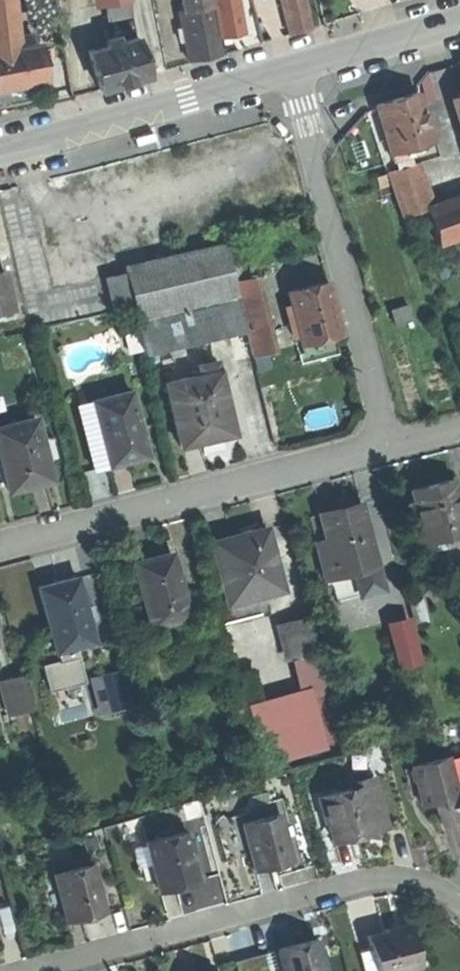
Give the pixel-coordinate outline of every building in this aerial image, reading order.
[(29,46),(23,0),(0,0),(0,51),(29,46)] [(190,9),(210,5),(211,5),(210,0),(188,0),(190,9)] [(221,37),(233,35),(243,33),(237,0),(214,0),(221,37)] [(304,0),(281,0),(288,35),(300,32),(310,30),(304,0)] [(135,1),(133,1),(111,4),(114,25),(139,21),(135,1)] [(190,9),(180,11),(183,28),(185,41),(189,61),(204,58),(219,55),(210,5),(190,9)] [(123,33),(125,38),(126,38),(127,42),(133,40),(130,31),(123,33)] [(115,46),(98,51),(109,90),(133,83),(157,75),(146,37),(133,40),(127,42),(115,46)] [(0,51),(0,94),(41,87),(57,85),(51,43),(29,46),(0,51)] [(41,87),(0,94),(0,104),(1,109),(20,105),(43,101),(41,87)] [(403,101),(383,108),(402,163),(419,157),(417,149),(440,141),(424,94),(403,101)] [(419,157),(402,163),(404,171),(395,174),(410,219),(433,212),(431,206),(441,200),(429,164),(422,166),(419,157)] [(448,244),(459,240),(459,201),(436,210),(448,244)] [(144,320),(246,295),(243,282),(234,244),(133,265),(131,271),(108,276),(115,313),(142,308),(144,320)] [(20,317),(19,313),(22,313),(13,274),(0,277),(0,322),(20,317)] [(243,282),(246,295),(254,329),(260,353),(282,349),(267,279),(243,282)] [(330,284),(289,294),(302,344),(336,336),(343,334),(337,310),(330,284)] [(254,329),(246,295),(144,320),(152,354),(254,329)] [(392,311),(398,328),(414,322),(409,306),(392,311)] [(207,365),(210,375),(227,371),(225,361),(207,365)] [(176,384),(191,445),(218,438),(242,433),(227,371),(210,375),(176,384)] [(100,404),(116,464),(133,460),(153,454),(137,394),(100,404)] [(101,468),(116,464),(100,404),(85,407),(101,468)] [(10,493),(33,487),(54,482),(38,420),(0,430),(0,452),(10,493)] [(428,539),(447,535),(459,531),(459,502),(454,480),(433,486),(416,490),(419,505),(428,539)] [(312,516),(328,577),(333,575),(378,563),(362,502),(334,510),(312,516)] [(450,547),(447,535),(428,539),(419,505),(411,507),(423,554),(450,547)] [(215,543),(225,578),(255,569),(262,593),(285,587),(269,528),(243,535),(215,543)] [(138,563),(155,627),(191,617),(174,553),(156,558),(138,563)] [(384,587),(378,563),(333,575),(335,584),(339,599),(384,587)] [(231,602),(262,593),(255,569),(225,578),(231,602)] [(53,634),(58,653),(68,650),(96,642),(79,578),(61,583),(41,588),(53,634)] [(384,617),(392,665),(417,661),(410,613),(384,617)] [(288,625),(297,658),(316,653),(321,652),(312,619),(288,625)] [(71,660),(68,650),(58,653),(53,634),(44,636),(51,665),(71,660)] [(327,693),(316,653),(297,658),(307,698),(327,693)] [(95,681),(105,713),(133,704),(123,672),(95,681)] [(4,682),(14,715),(33,710),(23,676),(4,682)] [(448,759),(455,789),(459,788),(459,756),(448,759)] [(411,765),(421,804),(435,800),(456,795),(455,789),(448,759),(447,757),(411,765)] [(322,797),(334,840),(359,833),(386,826),(374,782),(322,797)] [(455,789),(456,795),(435,800),(440,822),(453,819),(459,817),(459,788),(455,789)] [(242,823),(255,870),(274,865),(292,860),(279,813),(242,823)] [(146,841),(158,888),(178,883),(197,878),(191,856),(187,839),(184,831),(146,841)] [(192,838),(187,839),(191,856),(196,855),(192,838)] [(54,874),(66,919),(85,914),(104,909),(92,864),(54,874)] [(377,970),(398,970),(419,965),(409,926),(388,932),(368,937),(371,949),(377,970)] [(283,958),(286,970),(325,970),(319,948),(301,953),(283,958)] [(371,949),(359,952),(364,970),(377,970),(371,949)]
